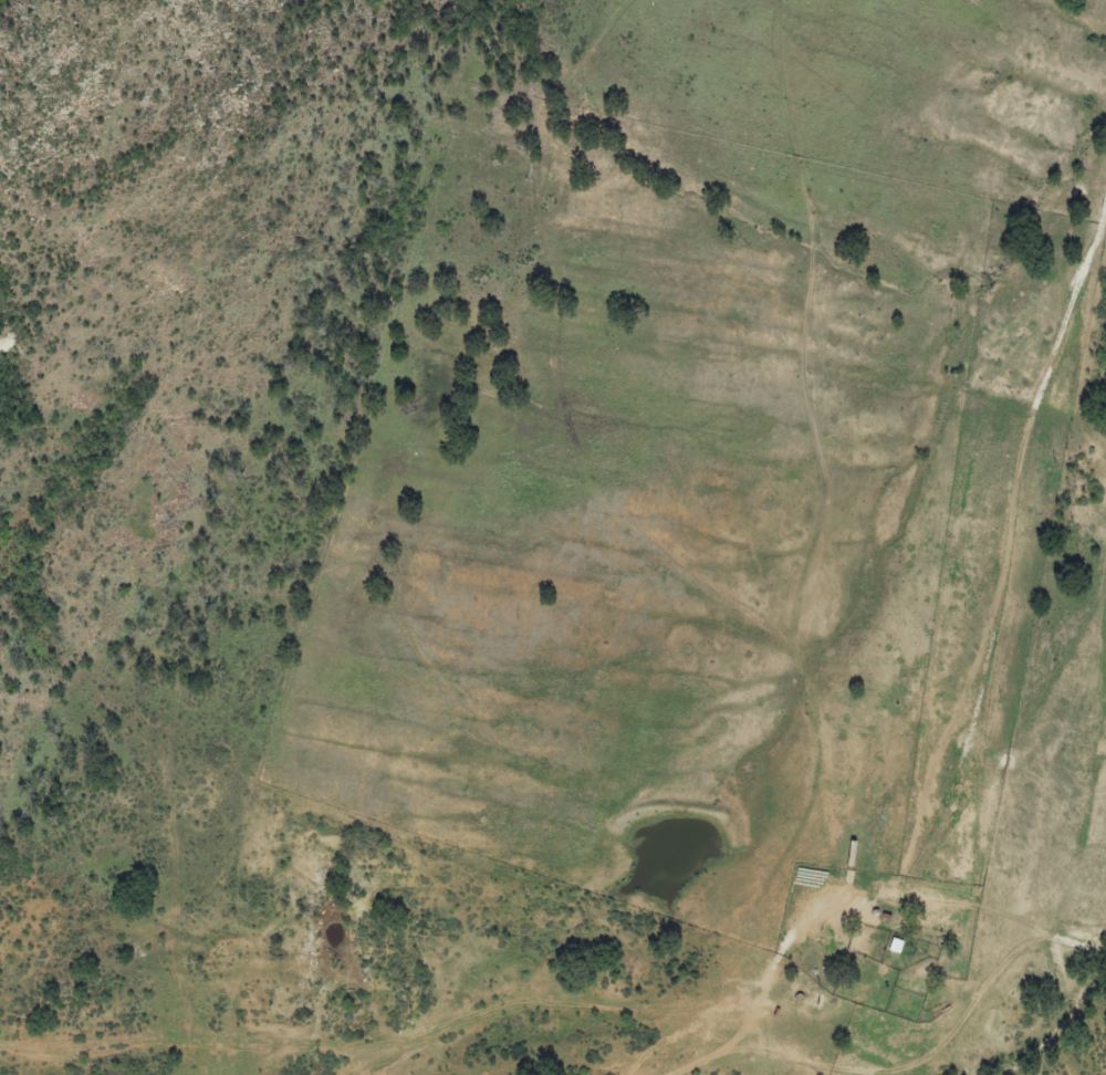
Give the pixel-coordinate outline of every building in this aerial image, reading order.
[(849,866),(856,867),(859,843),(852,842),(849,866)] [(891,949),(898,952),(901,947),(894,943),(891,949)]
